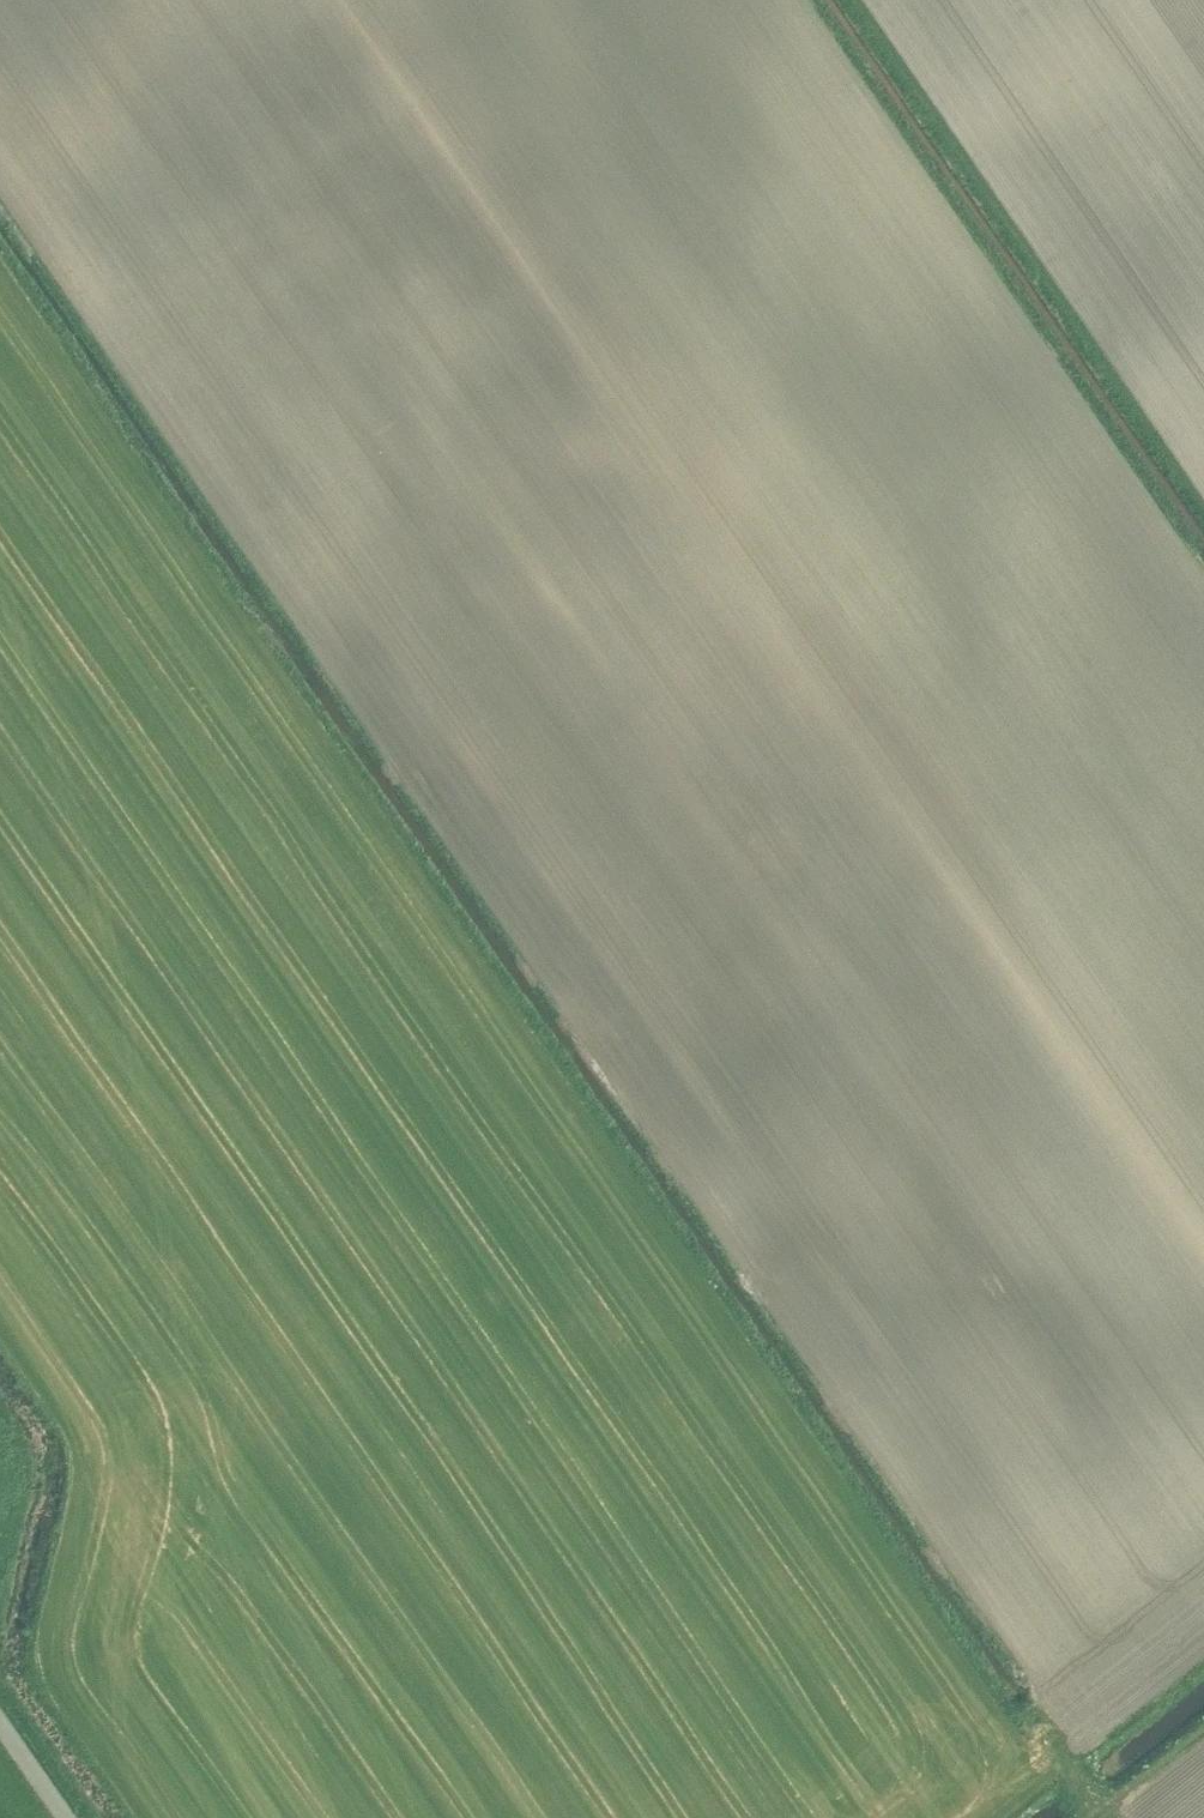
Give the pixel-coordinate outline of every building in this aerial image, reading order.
[(1028,1814),(1030,1817),(1046,1817),(1058,1811),(1051,1800),(1028,1814)]
